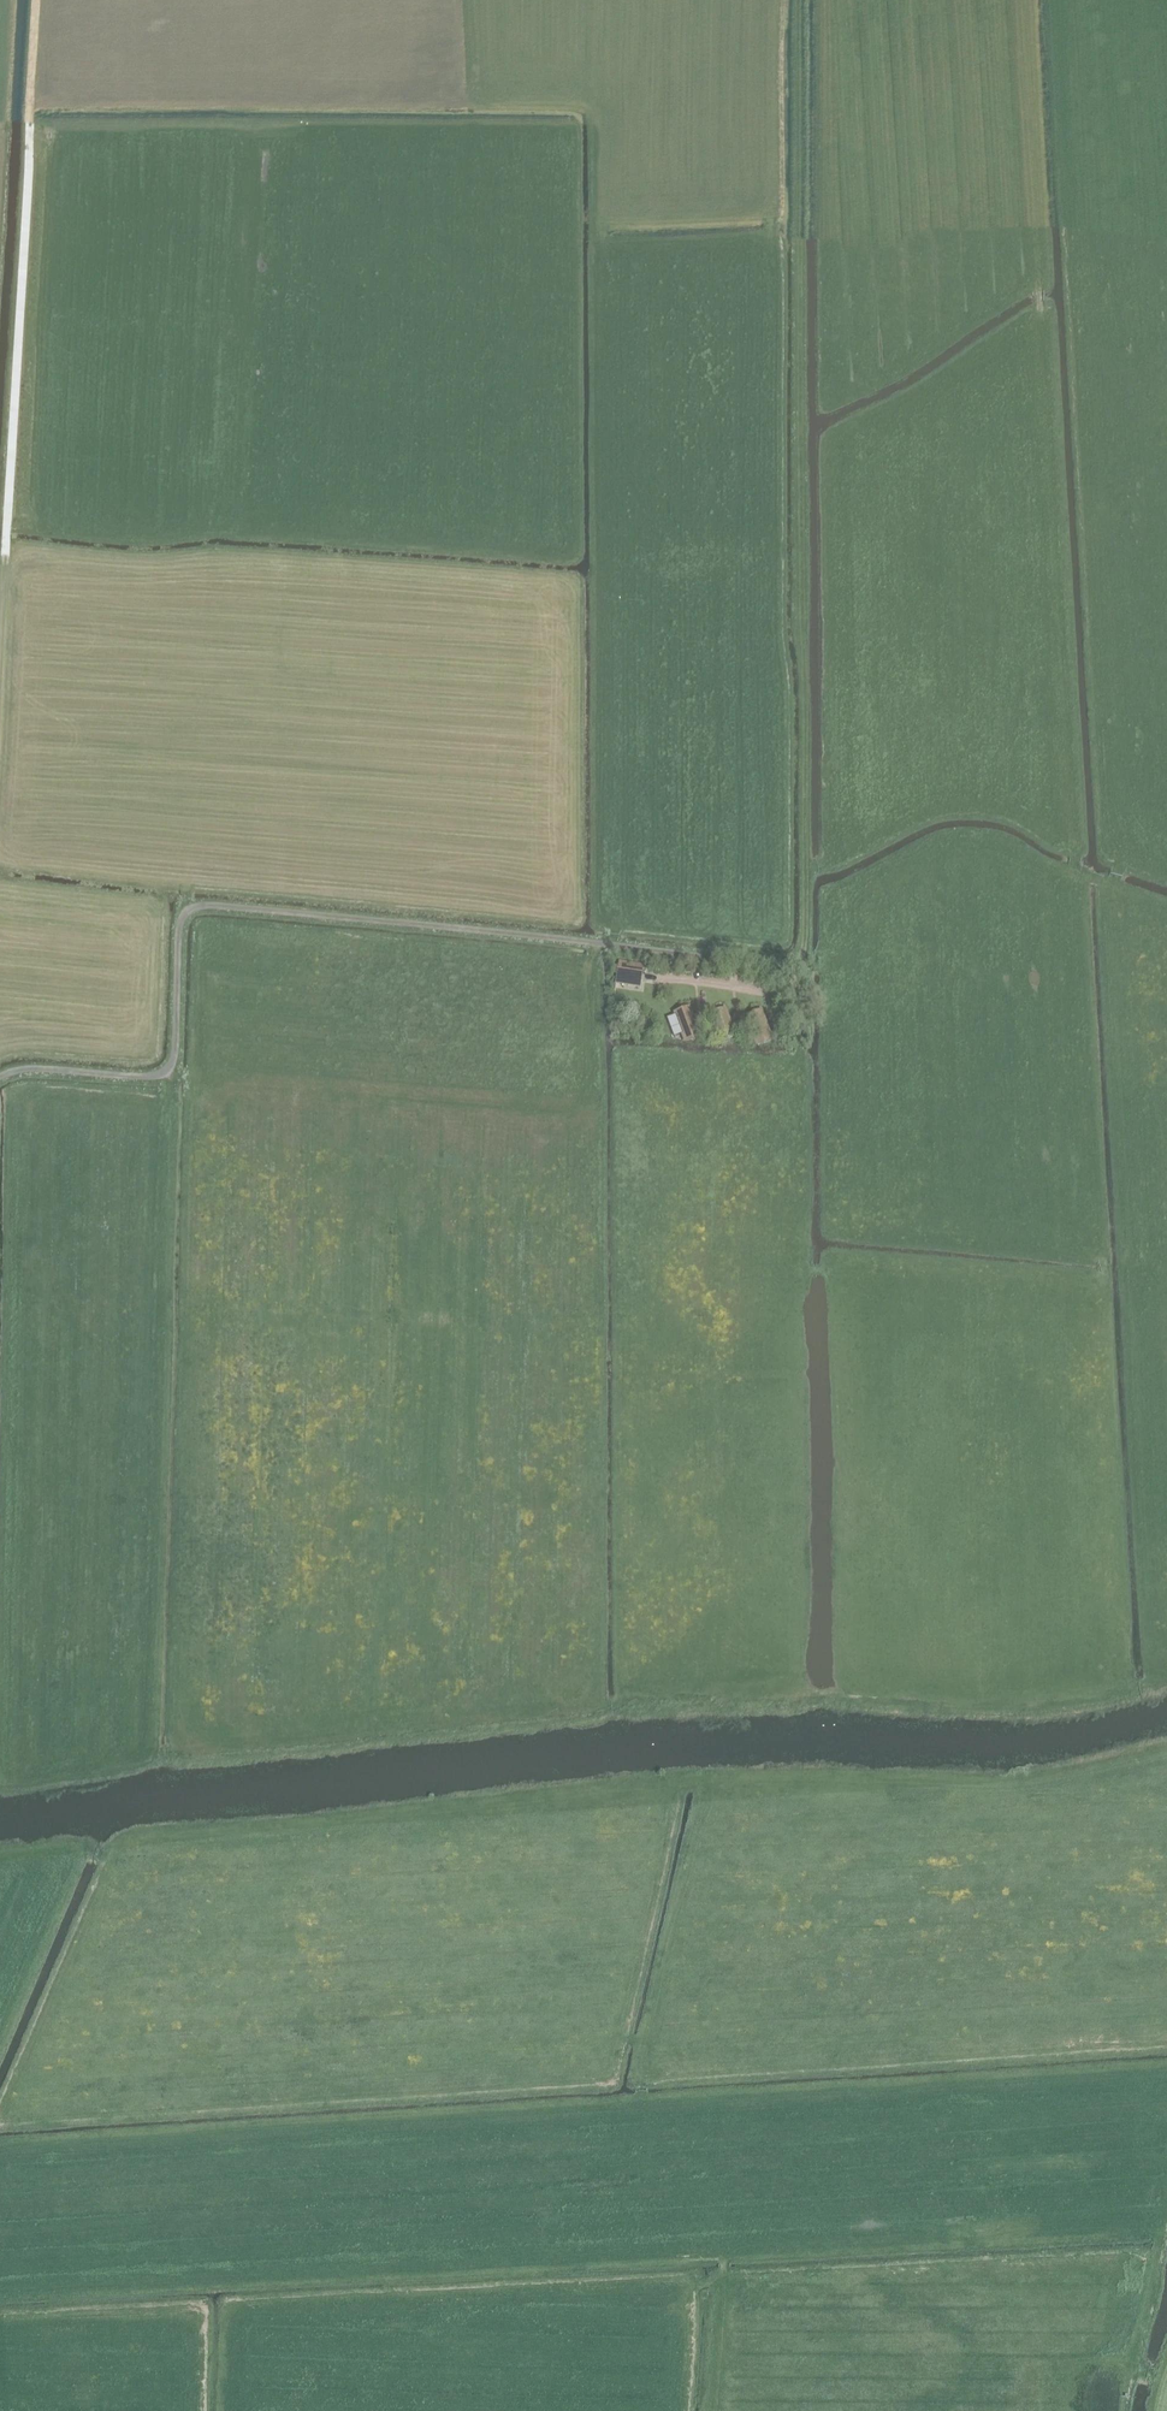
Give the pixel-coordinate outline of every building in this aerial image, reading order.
[(616,972),(642,976),(644,964),(618,960),(616,972)] [(701,1037),(690,1007),(673,1013),(684,1044),(701,1037)] [(738,1039),(726,1008),(708,1014),(720,1046),(738,1039)]
